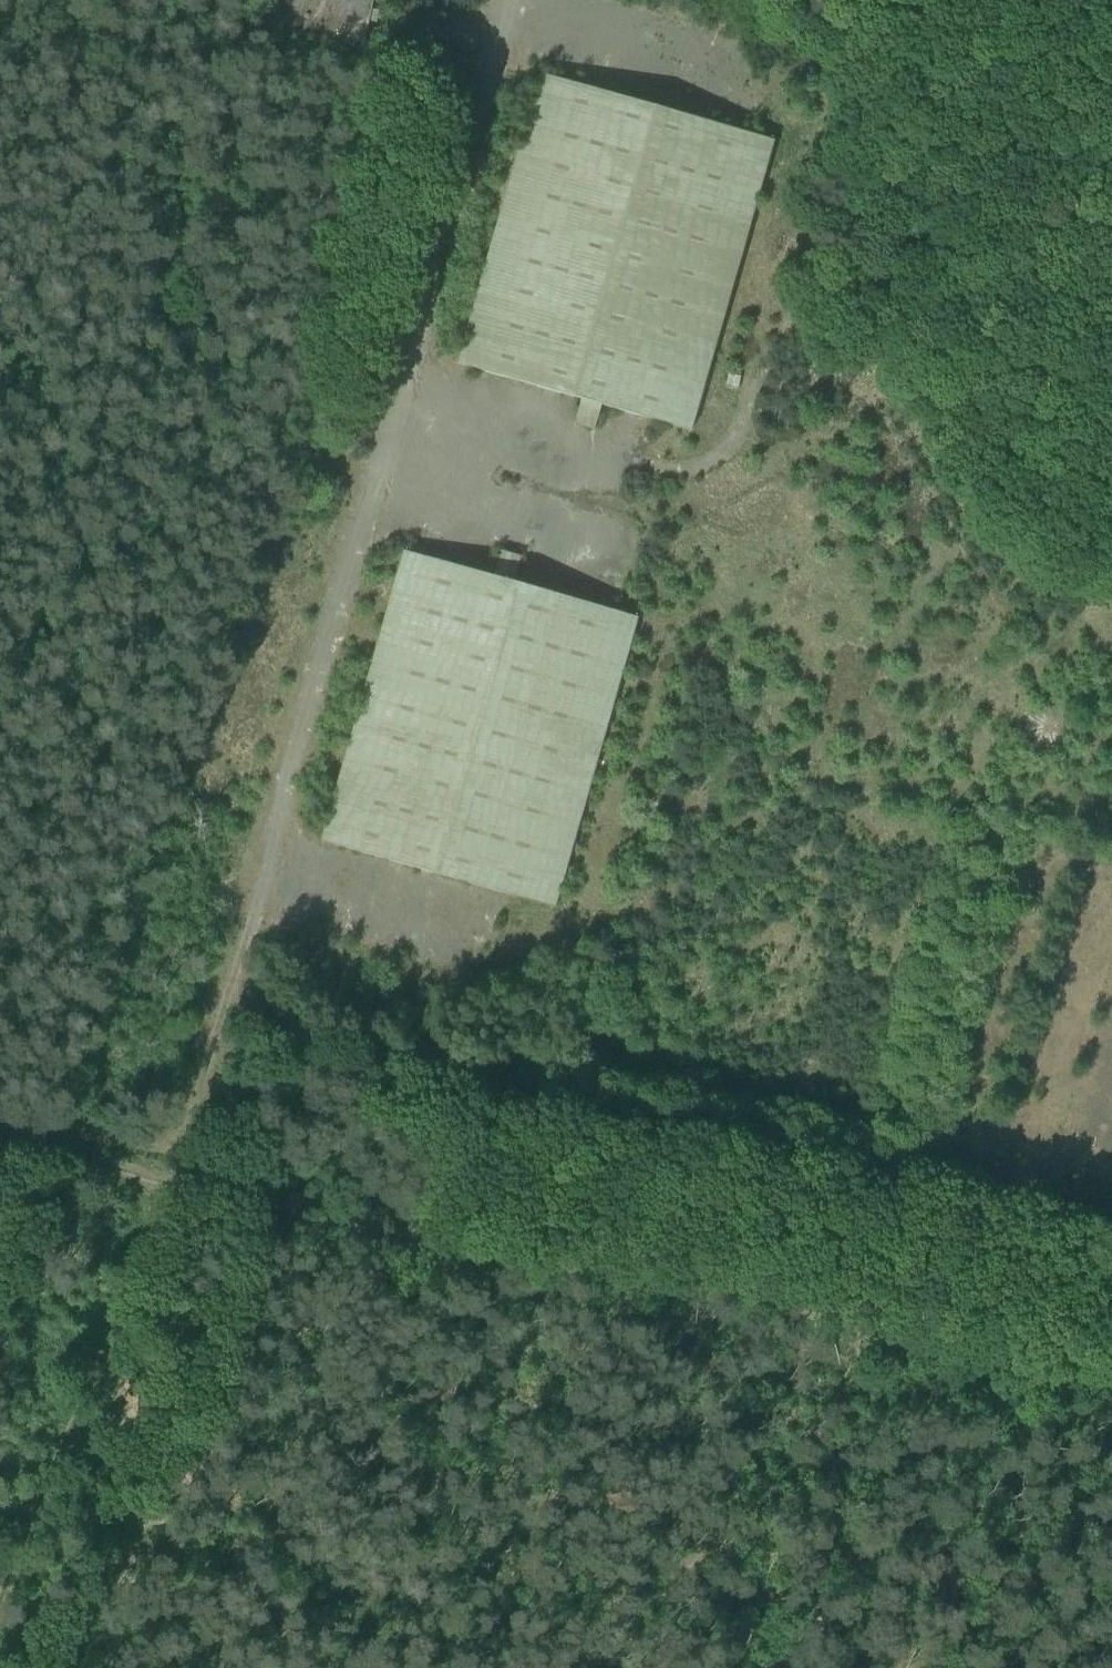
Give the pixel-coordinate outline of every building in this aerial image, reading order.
[(270,35),(363,54),(374,0),(277,0),(270,35)] [(775,141),(541,74),(456,363),(582,399),(575,425),(595,430),(602,405),(648,418),(692,431),(739,267),(775,141)] [(741,377),(729,374),(726,387),(738,390),(741,377)] [(495,577),(404,552),(322,840),(511,895),(556,907),(639,618),(619,612),(515,583),(522,557),(502,551),(495,577)]
